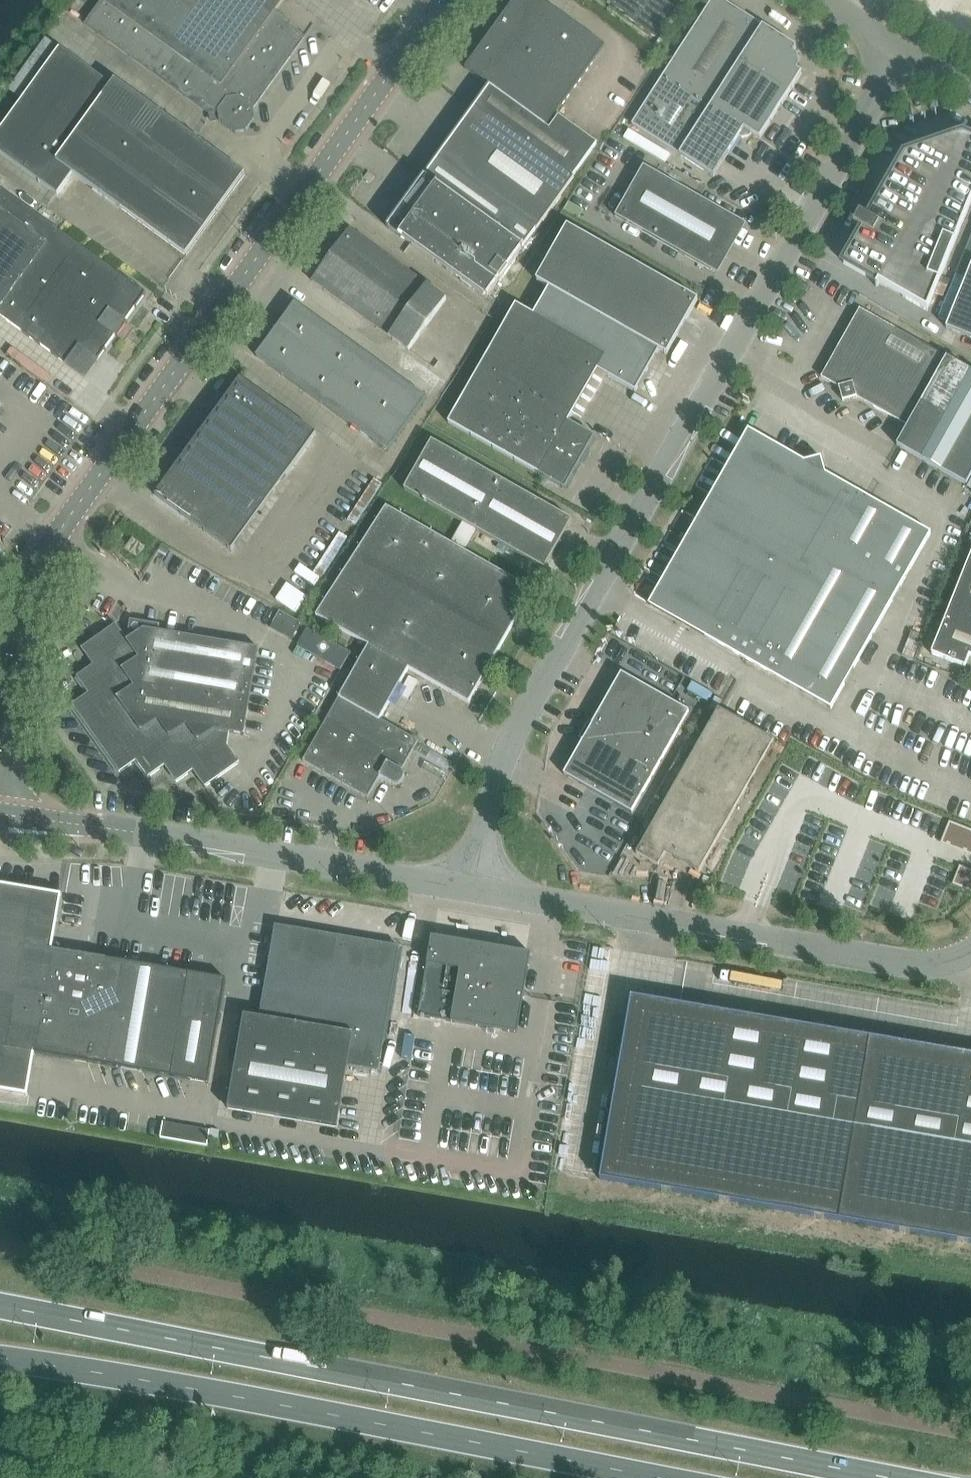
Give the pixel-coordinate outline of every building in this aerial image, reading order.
[(102,1),(85,25),(236,133),(246,131),(256,118),(254,108),(305,38),(273,15),(284,0),(101,0),(102,1)] [(387,227),(389,229),(390,229),(487,299),(523,249),(522,248),(536,229),(537,230),(560,198),(574,178),(575,178),(598,145),(559,117),(550,129),(547,127),(605,46),(541,0),(515,0),(466,69),(489,86),(475,107),(460,127),(423,177),(387,227)] [(631,17),(630,18),(655,37),(681,1),(682,0),(643,0),(640,4),(635,0),(607,0),(631,17)] [(798,56),(793,53),(797,47),(723,0),(712,0),(632,124),(713,177),(740,136),(743,138),(750,136),(752,133),(760,139),(802,73),(797,70),(800,66),(798,56)] [(187,256),(246,175),(116,81),(112,86),(60,48),(0,132),(0,152),(58,194),(73,173),(187,256)] [(928,311),(970,202),(970,139),(963,136),(905,156),(844,263),(928,311)] [(615,216),(714,272),(743,222),(644,166),(615,216)] [(70,365),(80,352),(95,362),(145,293),(0,188),(0,315),(70,365)] [(698,300),(567,226),(537,281),(549,288),(659,350),(667,355),(698,300)] [(409,352),(447,300),(427,286),(349,229),(312,281),(390,338),(409,352)] [(970,338),(970,266),(946,328),(970,338)] [(516,305),(449,423),(565,489),(595,437),(569,422),(598,370),(636,392),(659,350),(549,288),(534,315),(516,305)] [(257,357),(388,452),(426,399),(296,304),(257,357)] [(859,311),(821,380),(839,389),(844,402),(857,398),(909,427),(899,446),(968,484),(970,479),(970,372),(859,311)] [(212,418),(156,496),(232,551),(316,434),(240,379),(226,399),(227,400),(214,419),(212,418)] [(750,431),(650,605),(832,709),(932,534),(845,485),(750,431)] [(476,530),(545,570),(573,521),(432,441),(405,490),(463,523),(476,530)] [(340,698),(304,761),(368,797),(380,776),(396,785),(400,783),(404,779),(404,776),(404,771),(402,770),(418,741),(380,720),(409,669),(469,703),(533,590),(464,551),(476,530),(463,523),(452,544),(433,533),(386,507),(316,616),(369,646),(339,698),(340,698)] [(125,549),(137,558),(145,547),(133,538),(125,549)] [(970,657),(970,555),(931,654),(965,668),(970,657)] [(82,649),(94,665),(77,677),(89,694),(73,705),(120,773),(137,761),(149,777),(165,766),(177,782),(195,770),(207,787),(240,764),(228,746),(230,733),(244,735),(259,648),(144,629),(128,641),(116,624),(82,649)] [(622,674),(564,775),(632,813),(689,712),(622,674)] [(719,709),(637,854),(659,867),(666,854),(700,873),(775,741),(719,709)] [(28,1095),(35,1054),(173,1077),(208,1084),(226,979),(190,973),(80,954),(81,947),(67,945),(65,952),(52,950),(62,895),(40,892),(25,889),(0,885),(0,1091),(28,1095)] [(384,1039),(400,947),(276,926),(260,1018),(244,1015),(228,1109),(338,1128),(348,1066),(379,1071),(385,1040),(384,1039)] [(419,1017),(518,1033),(531,954),(432,937),(419,1017)] [(871,1038),(631,997),(600,1180),(724,1201),(839,1221),(970,1243),(970,1055),(871,1038)]
